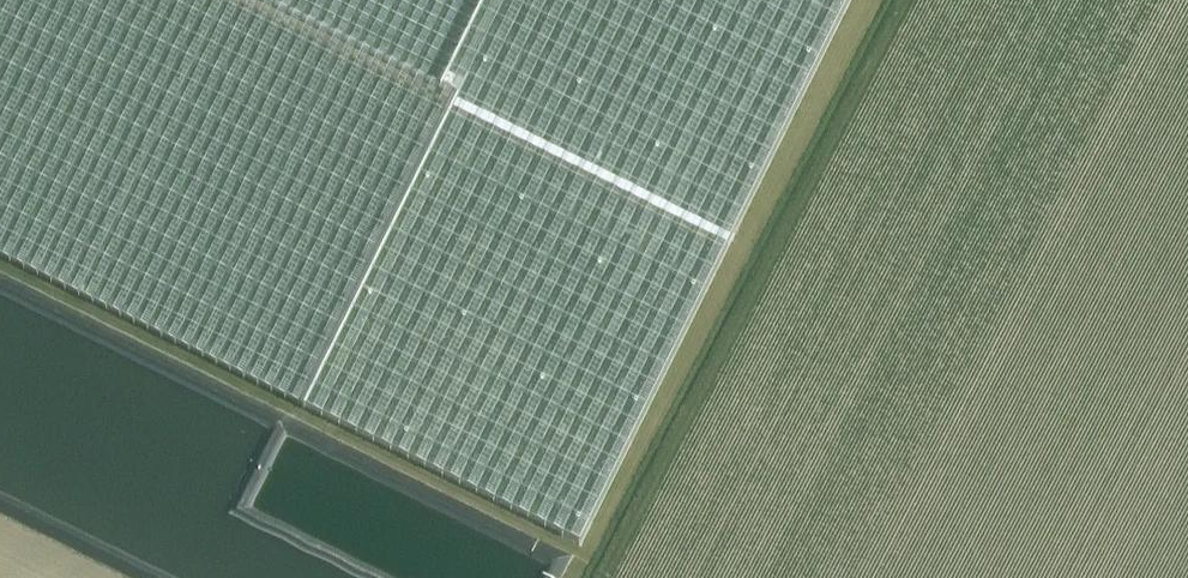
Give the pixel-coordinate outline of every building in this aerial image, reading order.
[(300,406),(581,546),(851,0),(0,0),(0,257),(300,406)]
